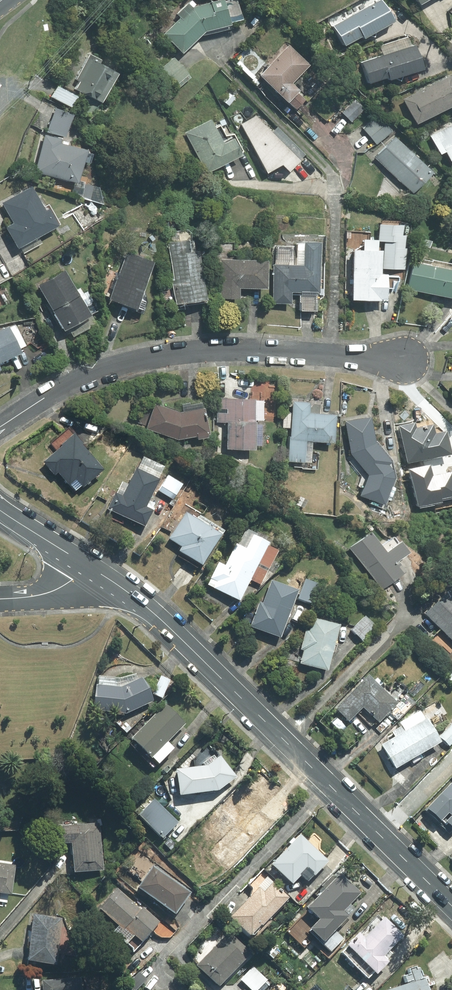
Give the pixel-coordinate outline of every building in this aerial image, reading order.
[(187,1),(175,13),(179,17),(162,34),(180,53),(202,31),(229,25),(228,22),(241,19),(237,0),(229,0),(224,1),(223,0),(220,0),(192,6),(187,1)] [(363,39),(396,19),(385,0),(376,0),(331,27),(342,46),(361,35),(363,39)] [(261,81),(283,103),(286,100),(294,109),(306,97),(291,82),(309,64),(288,43),(257,73),(263,79),(261,81)] [(415,44),(361,61),(369,85),(423,67),(415,44)] [(172,56),(155,71),(171,88),(173,86),(176,90),(190,77),(172,56)] [(117,72),(89,57),(72,89),(100,104),(117,72)] [(415,122),(451,105),(451,74),(403,97),(415,122)] [(74,95),(54,85),(48,97),(68,107),(74,95)] [(99,104),(80,94),(74,106),(92,116),(99,104)] [(351,122),(366,107),(356,97),(341,112),(351,122)] [(72,117),(53,110),(46,131),(64,137),(72,117)] [(375,145),(391,129),(376,114),(360,129),(375,145)] [(300,159),(255,115),(238,126),(266,174),(281,165),(288,172),(300,159)] [(231,136),(226,139),(219,125),(215,127),(210,118),(184,132),(206,173),(241,154),(231,136)] [(429,135),(438,153),(443,151),(451,168),(451,123),(429,135)] [(60,139),(42,135),(33,172),(76,183),(85,149),(59,143),(60,139)] [(433,173),(394,135),(373,156),(412,194),(433,173)] [(30,187),(0,203),(10,223),(5,225),(16,247),(57,226),(47,207),(42,210),(30,187)] [(193,250),(191,234),(167,236),(174,305),(204,302),(198,249),(193,250)] [(377,250),(378,240),(362,239),(361,249),(352,249),(349,299),(379,301),(379,298),(384,299),(385,274),(379,274),(380,250),(377,250)] [(318,242),(301,241),(287,240),(287,246),(274,245),(271,301),(291,302),(291,295),(298,295),(297,310),(314,311),(318,242)] [(124,256),(120,255),(108,287),(112,289),(108,300),(141,313),(147,295),(140,293),(152,260),(126,250),(124,256)] [(424,257),(423,262),(410,260),(404,290),(451,298),(451,262),(424,257)] [(238,287),(265,288),(266,260),(220,259),(219,298),(238,299),(238,287)] [(65,327),(71,337),(96,323),(91,313),(99,309),(89,292),(82,296),(78,288),(75,289),(63,268),(35,283),(61,330),(65,327)] [(19,352),(18,349),(26,345),(15,324),(7,328),(6,325),(0,328),(0,362),(19,352)] [(255,399),(221,398),(221,413),(215,413),(215,422),(227,422),(226,448),(253,449),(255,399)] [(309,412),(309,400),(291,399),(288,461),(310,462),(311,441),(333,442),(334,413),(309,412)] [(146,429),(176,438),(194,436),(194,439),(206,438),(203,408),(175,411),(154,404),(146,429)] [(345,420),(348,452),(369,479),(393,460),(373,435),(372,418),(345,420)] [(451,458),(451,431),(446,432),(446,429),(434,431),(432,422),(414,425),(413,421),(397,424),(405,462),(434,457),(435,462),(451,458)] [(75,494),(101,471),(83,451),(86,448),(68,427),(50,443),(57,450),(42,463),(53,477),(57,474),(75,494)] [(125,520),(144,529),(155,505),(148,502),(162,469),(138,458),(126,485),(120,482),(104,517),(123,525),(125,520)] [(166,476),(156,490),(171,501),(181,487),(166,476)] [(224,532),(201,518),(198,523),(184,514),(166,540),(180,550),(176,557),(198,571),(224,532)] [(407,550),(399,539),(385,550),(370,531),(349,549),(380,588),(404,570),(396,559),(407,550)] [(206,587),(239,603),(250,581),(260,586),(278,550),(250,537),(244,550),(234,545),(224,566),(218,564),(206,587)] [(319,583),(305,579),(299,600),(313,604),(319,583)] [(298,592),(270,582),(262,603),(259,601),(249,629),(280,640),(298,592)] [(451,644),(451,596),(446,590),(422,612),(426,616),(416,630),(427,642),(440,631),(451,644)] [(328,672),(340,622),(321,617),(320,621),(308,618),(296,665),(328,672)] [(364,617),(350,630),(362,643),(376,630),(364,617)] [(117,680),(96,678),(96,685),(92,685),(91,711),(124,714),(152,702),(141,677),(135,679),(132,673),(117,680)] [(161,699),(169,679),(159,675),(151,695),(161,699)] [(396,722),(414,705),(393,684),(384,693),(366,675),(333,708),(347,722),(361,708),(378,725),(388,714),(396,722)] [(167,742),(185,724),(164,702),(127,739),(156,767),(174,749),(167,742)] [(400,727),(389,734),(391,738),(379,745),(393,769),(439,742),(421,710),(398,723),(400,727)] [(438,737),(449,747),(451,744),(451,722),(438,737)] [(201,767),(173,768),(177,797),(215,792),(235,777),(218,756),(201,767)] [(424,810),(449,834),(451,831),(451,780),(424,810)] [(237,787),(213,814),(229,828),(220,838),(240,855),(272,819),(237,787)] [(153,799),(137,814),(162,839),(178,824),(153,799)] [(69,845),(70,872),(103,870),(100,824),(57,826),(58,846),(69,845)] [(268,866),(289,886),(298,877),(305,884),(327,861),(299,834),(268,866)] [(0,861),(0,895),(10,895),(12,861),(0,861)] [(150,864),(134,886),(174,916),(190,893),(150,864)] [(252,893),(228,917),(248,937),(287,897),(261,872),(246,887),(252,893)] [(303,907),(307,911),(286,932),(302,949),(315,936),(320,942),(329,951),(343,938),(334,929),(351,912),(345,906),(358,894),(338,873),(303,907)] [(118,887),(99,909),(117,925),(111,932),(132,950),(157,921),(118,887)] [(340,953),(365,979),(371,973),(373,975),(387,961),(383,957),(403,936),(379,912),(344,946),(346,947),(340,953)] [(61,916),(30,914),(26,963),(57,966),(61,916)] [(229,931),(195,966),(217,988),(252,954),(229,931)] [(239,979),(250,989),(258,989),(268,980),(253,965),(239,979)] [(407,969),(409,974),(402,976),(405,984),(386,989),(428,989),(420,965),(407,969)] [(39,978),(39,989),(82,989),(81,977),(39,978)]
